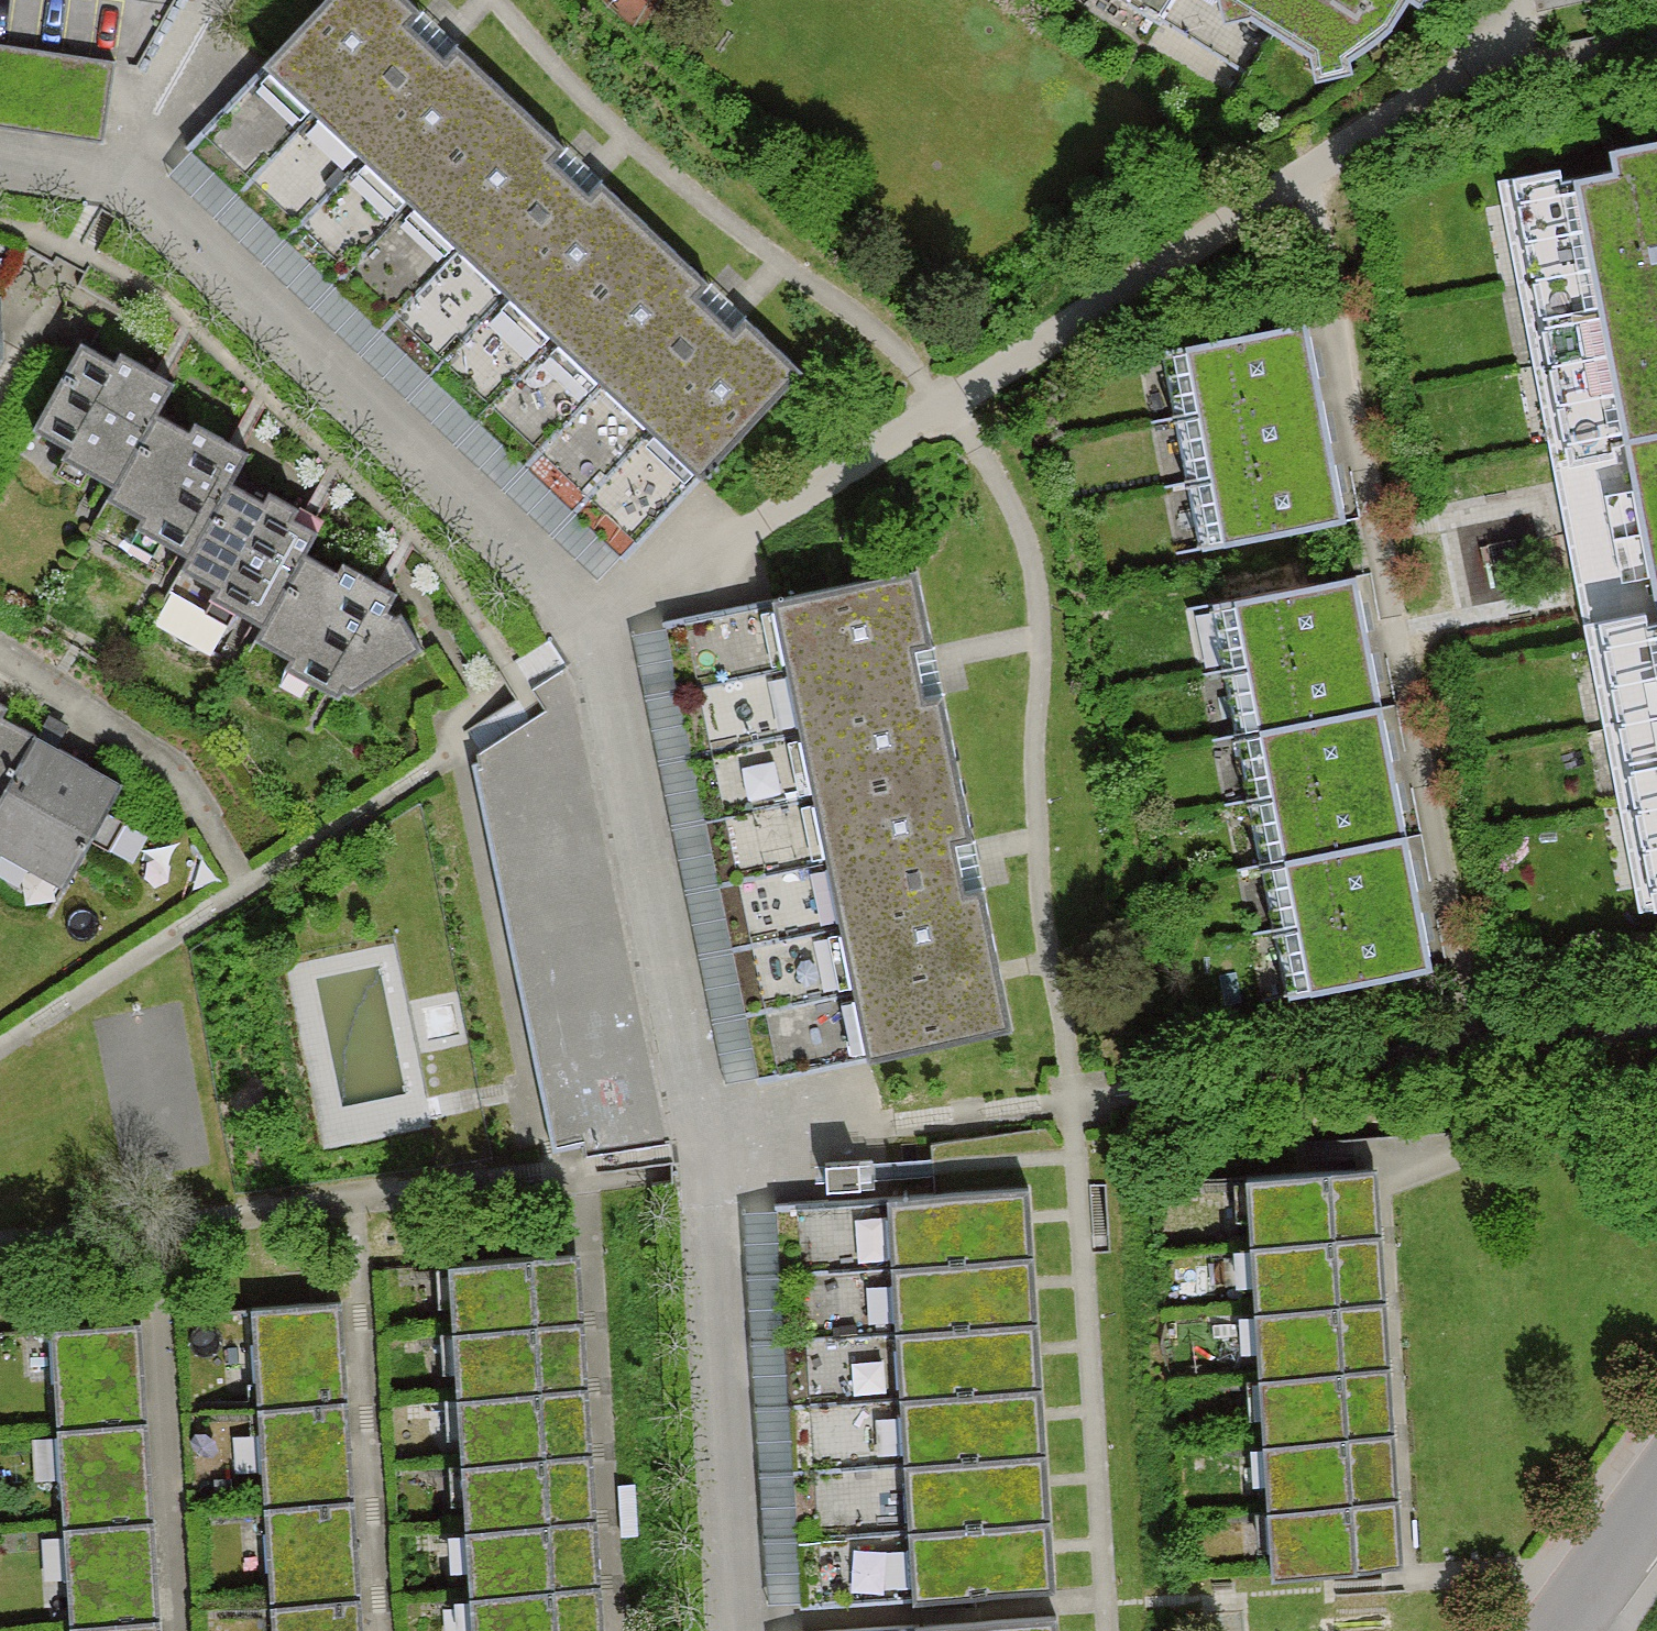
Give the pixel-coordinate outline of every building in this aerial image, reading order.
[(269,78),(317,123),(365,169),(414,214),(514,108),(461,58),(447,73),(405,34),(420,19),(400,0),(343,0),(269,78)] [(1359,101),(1425,0),(1203,0),(1359,101)] [(106,129),(118,50),(0,32),(0,112),(106,129)] [(317,123),(269,78),(208,143),(256,188),(317,123)] [(564,156),(514,108),(414,214),(462,260),(511,306),(561,354),(666,243),(611,192),(595,210),(551,169),(564,156)] [(317,123),(256,188),(304,233),(365,169),(317,123)] [(1579,455),(1656,440),(1656,158),(1628,163),(1631,181),(1531,200),(1579,455)] [(414,214),(365,169),(304,233),(353,279),(414,214)] [(462,260),(414,214),(353,279),(401,325),(462,260)] [(714,289),(666,243),(561,354),(608,398),(656,444),(704,489),(808,379),(752,327),(737,342),(699,306),(714,289)] [(511,306),(462,260),(401,325),(450,371),(511,306)] [(561,354),(511,306),(450,371),(500,419),(561,354)] [(1170,363),(1183,428),(1338,399),(1326,334),(1170,363)] [(181,402),(103,354),(45,445),(123,494),(173,415),(181,402)] [(608,398),(561,354),(500,419),(547,463),(608,398)] [(656,444),(608,398),(547,463),(595,508),(612,490),(656,444)] [(1195,492),(1350,463),(1338,399),(1183,428),(1195,492)] [(256,467),(173,415),(123,494),(114,508),(197,560),(240,491),(256,467)] [(1613,636),(1656,627),(1656,440),(1579,455),(1613,636)] [(643,554),(704,489),(656,444),(612,490),(595,508),(622,534),(643,554)] [(1207,556),(1362,527),(1350,463),(1195,492),(1207,556)] [(321,542),(240,491),(197,560),(184,579),(265,630),(310,560),(321,542)] [(420,629),(310,560),(265,630),(376,700),(420,629)] [(1222,616),(1234,680),(1390,651),(1378,587),(1222,616)] [(829,806),(963,779),(926,592),(791,619),(804,682),(816,744),(829,806)] [(701,637),(713,700),(804,682),(791,619),(701,637)] [(1613,636),(1656,866),(1656,627),(1613,636)] [(1246,745),(1402,715),(1390,651),(1234,680),(1246,745)] [(713,700),(726,762),(816,744),(804,682),(713,700)] [(1258,809),(1414,780),(1402,715),(1246,745),(1258,809)] [(0,725),(0,823),(42,748),(0,725)] [(726,762),(738,824),(829,806),(816,744),(726,762)] [(42,748),(0,823),(0,851),(67,889),(121,792),(42,748)] [(866,993),(1001,966),(963,779),(829,806),(841,868),(854,930),(866,993)] [(1258,809),(1271,873),(1426,844),(1414,780),(1258,809)] [(738,824),(751,886),(841,868),(829,806),(738,824)] [(1283,938),(1438,908),(1426,844),(1271,873),(1283,938)] [(751,886),(763,948),(854,930),(841,868),(751,886)] [(1295,1002),(1450,973),(1438,908),(1283,938),(1295,1002)] [(763,948),(776,1011),(866,993),(854,930),(763,948)] [(1001,966),(866,993),(878,1054),(1013,1027),(1001,966)] [(788,1072),(878,1054),(866,993),(776,1011),(788,1072)] [(1398,1189),(1260,1197),(1263,1260),(1401,1251),(1398,1189)] [(1041,1206),(912,1211),(914,1276),(1044,1271),(1041,1206)] [(912,1211),(815,1215),(818,1280),(914,1276),(912,1211)] [(1401,1251),(1263,1260),(1267,1323),(1405,1314),(1401,1251)] [(1044,1271),(914,1276),(917,1341),(1046,1336),(1044,1271)] [(584,1273),(446,1282),(449,1344),(587,1336),(584,1273)] [(917,1341),(914,1276),(818,1280),(820,1345),(917,1341)] [(1405,1314),(1267,1323),(1271,1385),(1409,1377),(1405,1314)] [(338,1316),(262,1320),(266,1412),(343,1409),(338,1316)] [(587,1336),(449,1344),(453,1407),(591,1399),(587,1336)] [(1049,1402),(1046,1336),(917,1341),(919,1407),(1049,1402)] [(146,1341),(69,1345),(73,1437),(150,1433),(146,1341)] [(917,1341),(820,1345),(823,1410),(919,1407),(917,1341)] [(1409,1377),(1271,1385),(1275,1448),(1413,1440),(1409,1377)] [(591,1399),(453,1407),(457,1470),(595,1462),(591,1399)] [(1051,1467),(1049,1402),(919,1407),(922,1472),(1051,1467)] [(922,1472),(919,1407),(823,1410),(825,1475),(922,1472)] [(343,1409),(266,1412),(271,1510),(347,1506),(343,1409)] [(150,1433),(73,1437),(78,1534),(154,1531),(150,1433)] [(1413,1440),(1275,1448),(1278,1511),(1416,1503),(1413,1440)] [(595,1462),(457,1470),(461,1533),(599,1525),(595,1462)] [(1051,1467),(922,1472),(924,1537),(1054,1532),(1051,1467)] [(922,1472),(825,1475),(828,1541),(924,1537),(922,1472)] [(1416,1503),(1278,1511),(1282,1574),(1420,1566),(1416,1503)] [(347,1506),(271,1510),(275,1607),(352,1603),(347,1506)] [(599,1525),(461,1533),(464,1596),(602,1588),(599,1525)] [(78,1534),(83,1630),(85,1630),(159,1627),(154,1531),(78,1534)] [(1054,1532),(924,1537),(927,1602),(1056,1597),(1054,1532)] [(924,1537),(828,1541),(830,1606),(927,1602),(924,1537)] [(464,1596),(466,1630),(605,1630),(602,1588),(464,1596)] [(275,1607),(277,1630),(353,1630),(352,1603),(275,1607)]
